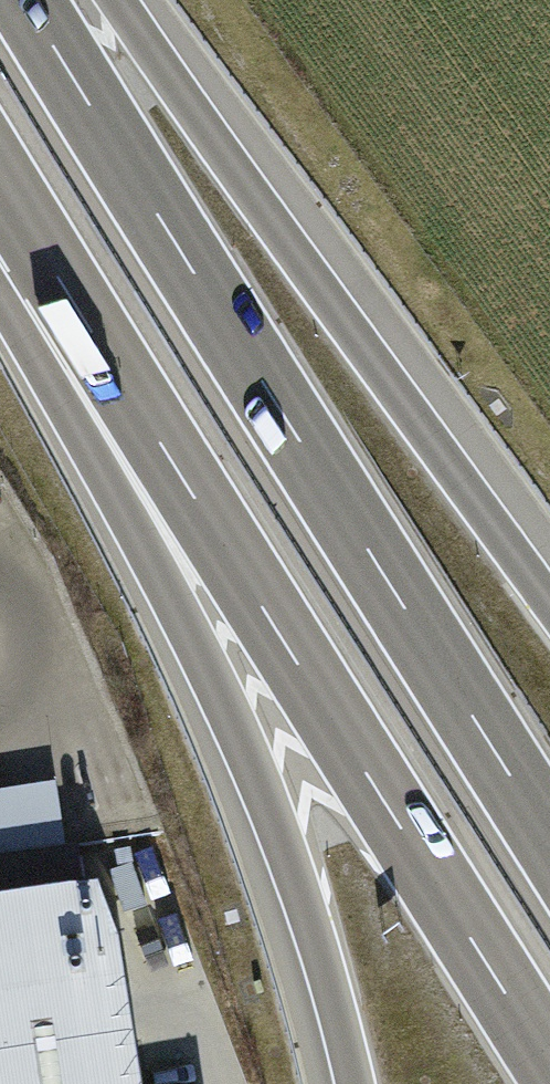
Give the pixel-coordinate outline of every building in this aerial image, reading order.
[(0,802),(0,855),(48,847),(40,796),(0,802)] [(117,937),(98,882),(83,885),(77,847),(0,859),(0,1083),(141,1083),(117,937)]
